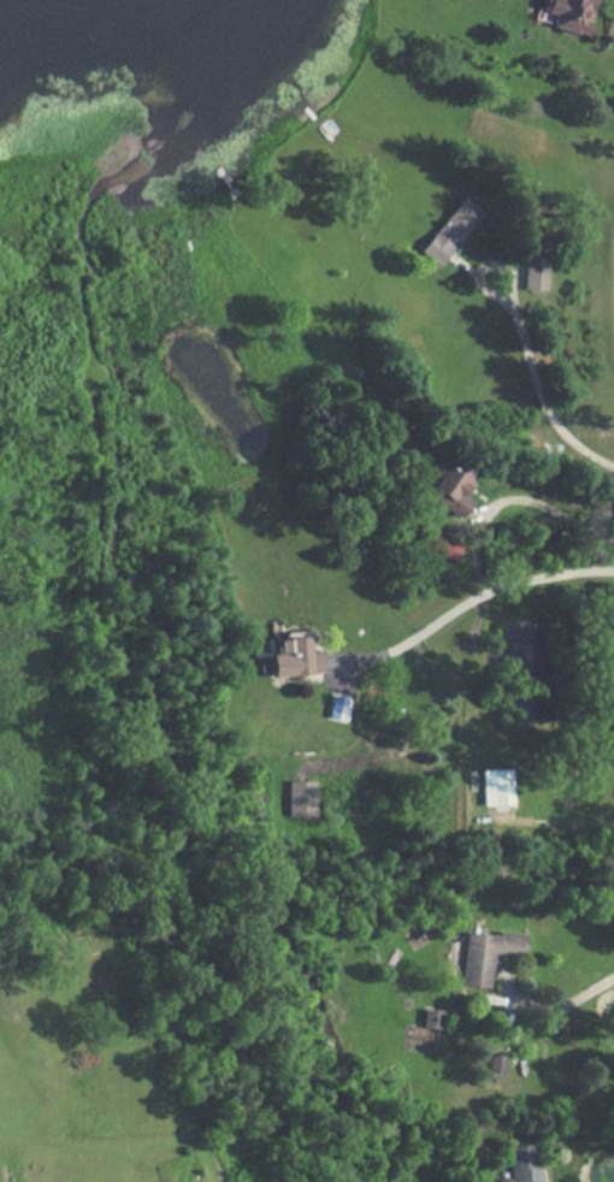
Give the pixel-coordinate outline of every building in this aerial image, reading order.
[(590,20),(587,19),(592,0),(545,0),(543,10),(553,13),(550,25),(587,34),(590,20)] [(479,207),(459,194),(420,253),(441,266),(479,207)] [(524,288),(545,289),(546,259),(525,258),(524,288)] [(476,474),(447,456),(423,493),(459,516),(470,499),(463,495),(476,474)] [(443,564),(458,548),(428,522),(414,539),(443,564)] [(319,649),(306,649),(306,632),(276,632),(277,653),(268,653),(269,676),(303,676),(303,672),(320,672),(319,649)] [(348,697),(330,694),(325,716),(344,720),(348,697)] [(482,804),(511,803),(510,768),(481,769),(482,804)] [(315,780),(287,779),(287,815),(314,816),(315,780)] [(488,987),(489,968),(495,969),(496,955),(524,956),(525,934),(463,930),(460,985),(488,987)] [(420,1025),(441,1028),(444,1009),(423,1007),(420,1025)] [(505,1053),(489,1053),(488,1070),(504,1071),(505,1053)] [(539,1166),(533,1166),(532,1143),(506,1143),(508,1178),(496,1178),(496,1181),(540,1181),(539,1166)]
